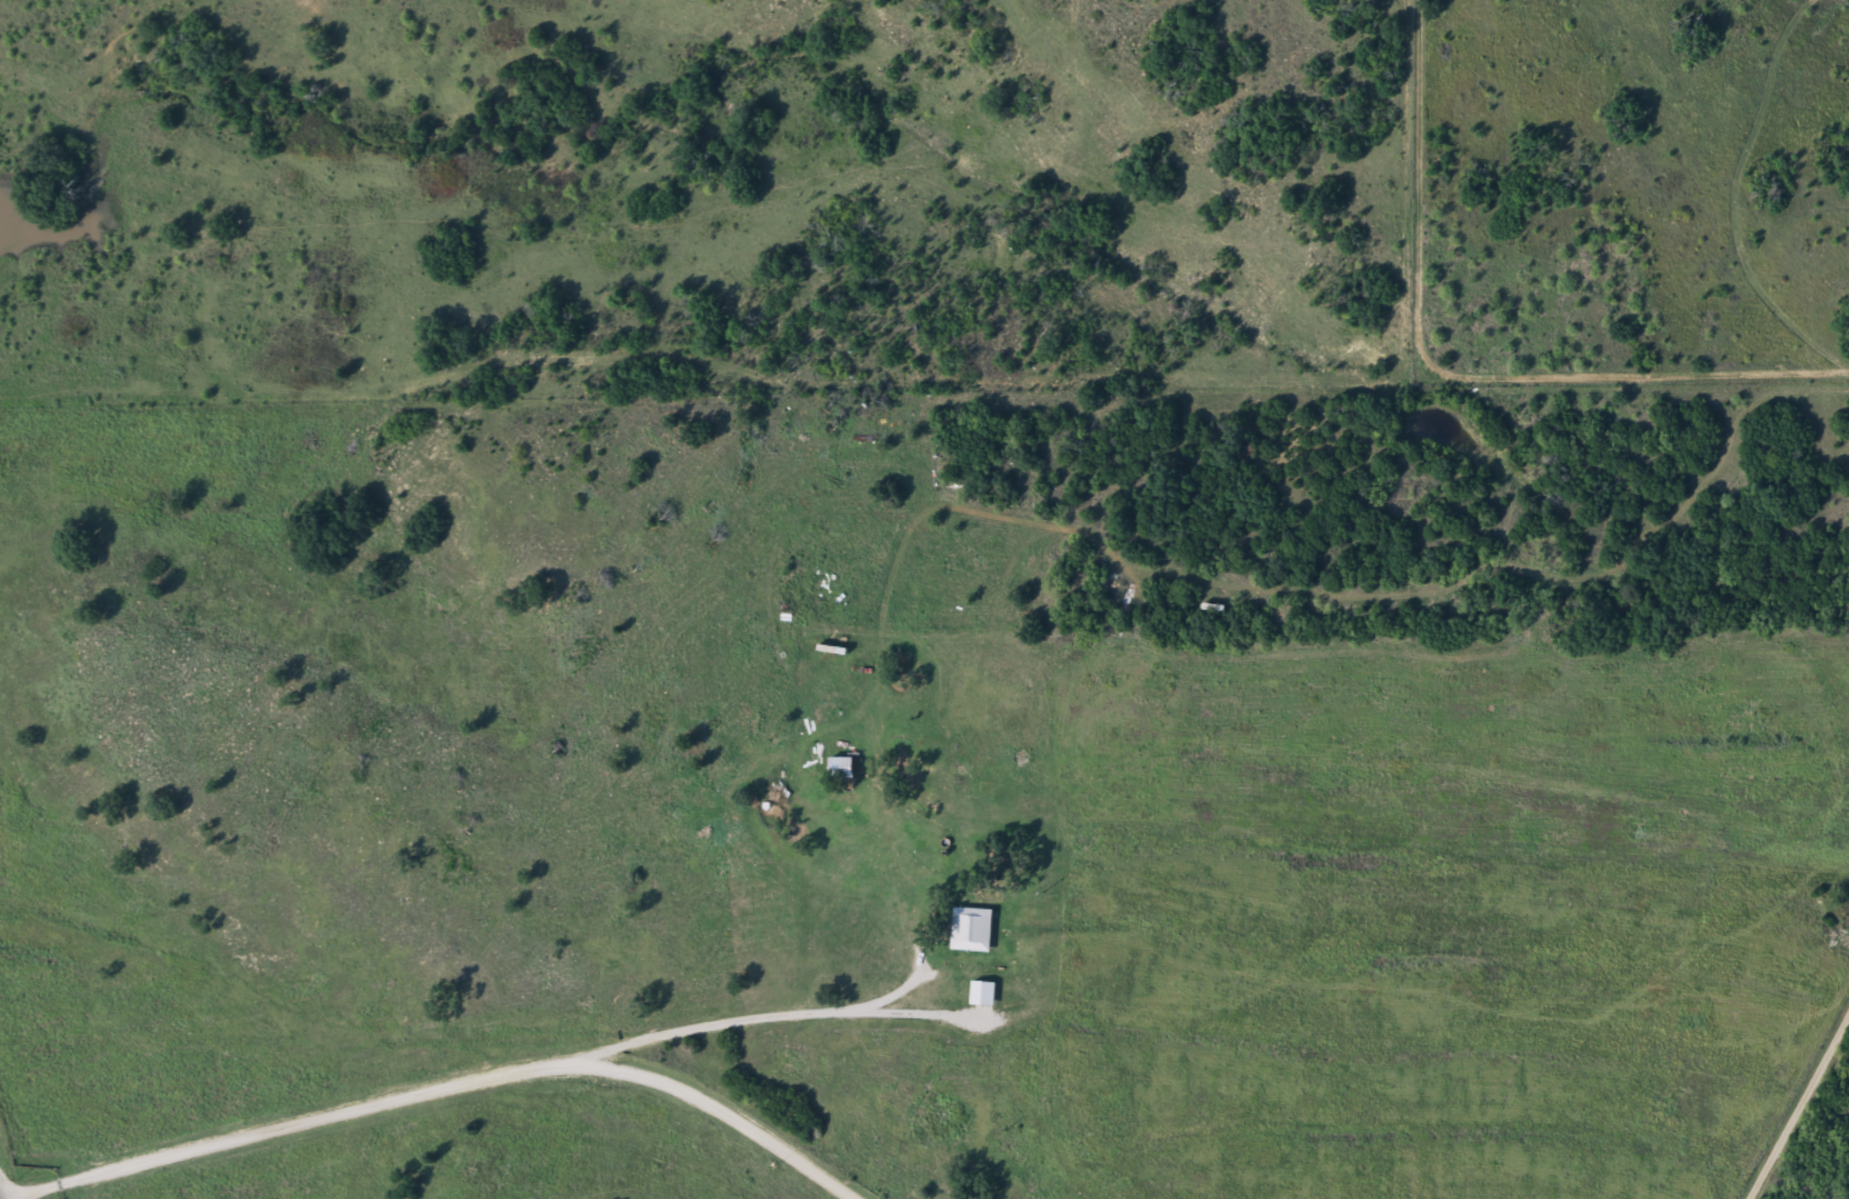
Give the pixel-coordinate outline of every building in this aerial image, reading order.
[(852,781),(852,762),(830,762),(830,781),(852,781)] [(991,956),(992,913),(952,912),(952,955),(991,956)]
